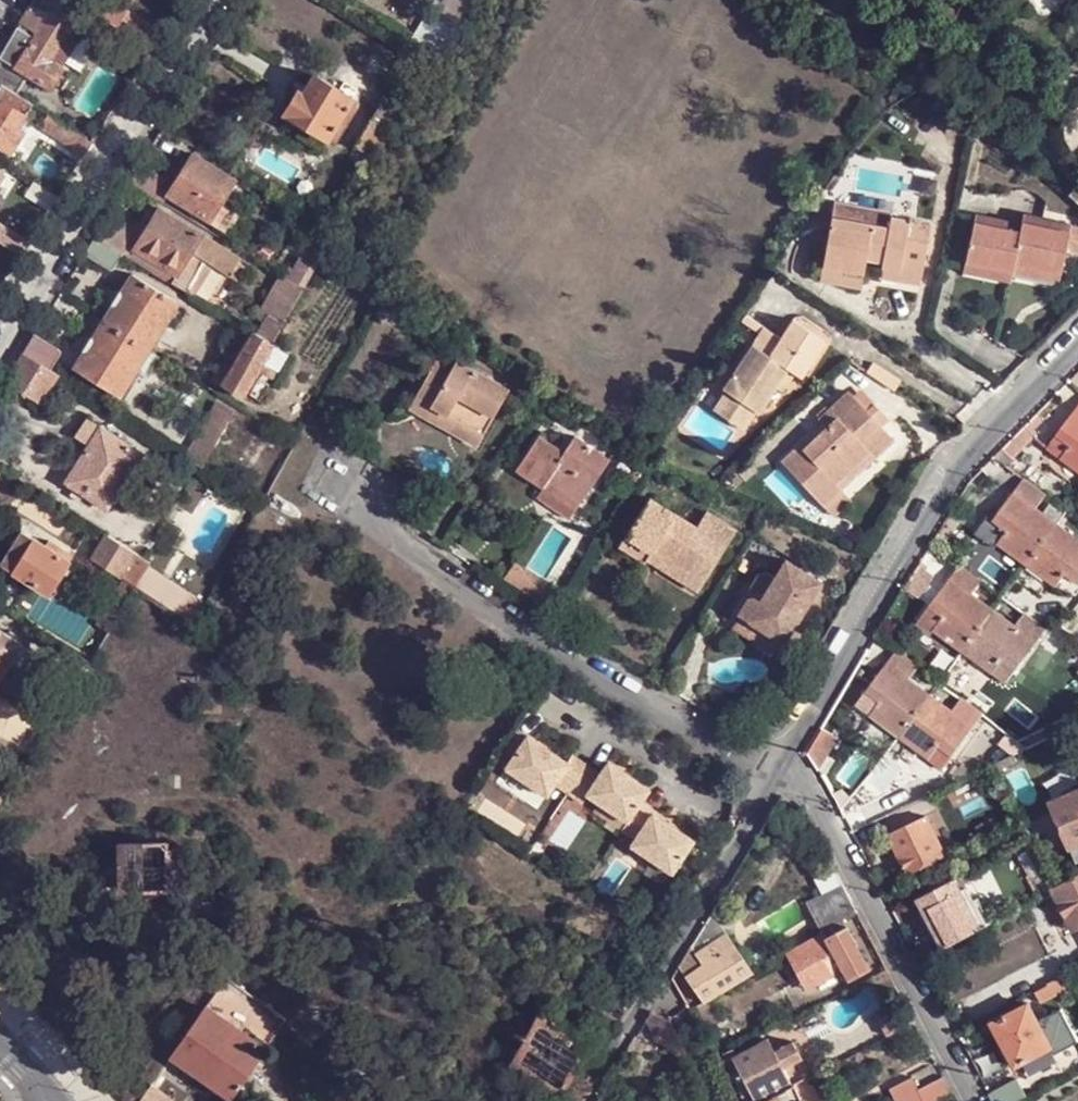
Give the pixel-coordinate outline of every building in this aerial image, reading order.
[(57,67),(90,9),(74,0),(30,0),(28,3),(43,13),(34,31),(12,63),(10,66),(46,87),(57,67)] [(120,6),(110,0),(101,0),(92,15),(109,24),(120,6)] [(471,0),(445,0),(435,16),(455,28),(471,0)] [(18,21),(34,31),(43,13),(28,3),(18,21)] [(147,49),(159,30),(130,13),(119,31),(147,49)] [(18,21),(0,51),(0,56),(12,63),(34,31),(18,21)] [(21,80),(0,67),(0,85),(1,86),(13,92),(21,80)] [(351,98),(313,75),(303,92),(298,89),(283,112),(287,115),(323,137),(326,139),(351,98)] [(27,103),(13,92),(1,86),(0,88),(0,102),(22,115),(27,103)] [(19,129),(14,127),(22,115),(0,102),(0,146),(7,150),(19,129)] [(82,154),(89,140),(45,112),(36,126),(82,154)] [(315,148),(323,137),(287,115),(280,125),(315,148)] [(366,166),(371,157),(356,148),(350,157),(366,166)] [(192,152),(191,154),(168,191),(166,194),(187,208),(197,214),(207,220),(218,201),(233,178),(192,152)] [(139,162),(128,181),(155,197),(160,188),(167,179),(164,178),(139,162)] [(47,209),(56,196),(31,181),(24,193),(47,209)] [(236,212),(218,201),(207,220),(223,230),(236,212)] [(238,258),(200,232),(158,207),(157,209),(134,246),(125,241),(129,236),(103,220),(94,234),(122,251),(188,291),(207,260),(226,275),(238,258)] [(195,218),(197,214),(187,208),(185,212),(195,218)] [(832,218),(826,258),(865,266),(866,262),(881,264),(881,269),(920,276),(929,227),(891,220),(889,230),(832,218)] [(18,255),(28,242),(0,223),(0,243),(18,255)] [(971,224),(962,263),(1008,275),(1012,266),(1054,276),(1063,234),(1016,224),(1015,234),(971,224)] [(297,269),(309,277),(331,240),(332,238),(334,234),(331,232),(324,227),(322,225),(312,240),(314,242),(306,255),(304,256),(297,269)] [(94,234),(84,252),(109,266),(112,266),(122,251),(94,234)] [(865,266),(826,258),(824,267),(863,275),(865,266)] [(1008,275),(962,263),(959,275),(1005,285),(1008,275)] [(1012,266),(1008,275),(1052,285),(1054,276),(1012,266)] [(920,276),(881,269),(878,281),(918,287),(920,276)] [(148,349),(176,301),(131,273),(121,289),(102,319),(148,349)] [(252,318),(262,324),(256,333),(270,343),(276,333),(302,289),(290,281),(278,274),(252,318)] [(110,283),(91,312),(102,319),(121,289),(110,283)] [(72,344),(81,351),(102,319),(91,312),(72,344)] [(137,367),(148,349),(102,319),(81,351),(71,368),(118,397),(137,367)] [(231,375),(246,384),(265,353),(269,346),(270,343),(256,333),(252,330),(228,372),(231,375)] [(761,337),(738,374),(779,402),(791,385),(798,389),(822,354),(789,332),(777,350),(761,337)] [(32,334),(22,351),(49,369),(58,353),(56,349),(32,334)] [(159,354),(148,349),(137,367),(147,374),(159,354)] [(3,381),(38,403),(57,373),(49,369),(22,351),(3,381)] [(508,387),(443,351),(416,400),(460,426),(456,433),(477,444),(508,387)] [(240,395),(246,384),(231,375),(225,386),(240,395)] [(460,426),(416,400),(410,408),(456,433),(460,426)] [(230,411),(215,402),(184,457),(199,467),(230,411)] [(795,452),(778,470),(819,515),(837,498),(830,490),(861,460),(869,468),(888,451),(844,402),(814,428),(821,436),(798,457),(795,452)] [(1051,449),(1077,469),(1077,413),(1051,449)] [(1040,415),(1000,455),(1014,467),(1040,439),(1036,435),(1049,422),(1040,415)] [(73,436),(87,445),(87,444),(98,428),(84,419),(73,436)] [(105,432),(98,428),(87,444),(94,448),(105,432)] [(83,497),(104,509),(140,453),(105,432),(94,448),(87,444),(87,445),(62,481),(73,490),(83,497)] [(563,519),(607,458),(573,435),(562,452),(538,435),(514,469),(540,487),(533,497),(563,519)] [(830,490),(837,498),(869,468),(861,460),(830,490)] [(1018,493),(1042,510),(1052,497),(1027,479),(1018,493)] [(80,502),(83,497),(73,490),(70,496),(80,502)] [(1042,510),(1018,493),(1001,516),(997,513),(981,535),(998,548),(1002,543),(1030,566),(1061,526),(1042,510)] [(689,522),(644,494),(613,542),(638,558),(640,556),(644,550),(694,580),(728,526),(699,507),(689,522)] [(1030,566),(1060,587),(1070,577),(1077,582),(1077,538),(1061,526),(1030,566)] [(20,531),(2,558),(12,564),(30,538),(20,531)] [(90,559),(117,575),(132,553),(105,535),(90,559)] [(67,559),(30,538),(12,564),(9,571),(45,593),(67,559)] [(644,550),(640,556),(689,586),(694,580),(644,550)] [(818,579),(781,556),(770,571),(764,567),(751,571),(743,583),(755,591),(750,600),(745,599),(735,614),(738,617),(776,640),(781,642),(818,579)] [(559,590),(517,561),(503,582),(546,611),(559,590)] [(986,583),(963,566),(953,579),(976,596),(986,583)] [(137,580),(141,573),(135,568),(129,577),(136,581),(137,580)] [(148,577),(141,573),(137,580),(144,585),(148,577)] [(95,623),(105,631),(128,594),(136,581),(129,577),(124,575),(95,623)] [(967,653),(996,612),(976,596),(953,579),(933,606),(946,616),(936,629),(967,653)] [(745,599),(743,583),(736,581),(720,606),(735,614),(745,599)] [(755,591),(743,583),(745,599),(750,600),(755,591)] [(933,606),(923,619),(936,629),(946,616),(933,606)] [(176,612),(169,622),(184,634),(189,628),(191,622),(176,612)] [(967,653),(995,675),(1005,662),(1019,673),(1039,647),(1019,630),(996,612),(967,653)] [(776,640),(738,617),(732,628),(769,651),(776,640)] [(1029,617),(1019,630),(1039,647),(1048,634),(1029,617)] [(19,641),(27,639),(8,627),(5,631),(19,641)] [(8,657),(19,641),(5,631),(0,628),(0,670),(8,657)] [(27,639),(19,641),(8,657),(14,662),(27,639)] [(900,650),(891,663),(913,680),(922,666),(900,650)] [(902,738),(934,697),(913,680),(891,663),(869,692),(882,702),(872,715),(902,738)] [(902,738),(931,761),(942,747),(955,757),(976,730),(955,713),(934,697),(902,738)] [(985,716),(965,700),(955,713),(976,730),(985,716)] [(838,736),(823,728),(809,752),(817,769),(838,736)] [(559,770),(517,743),(496,776),(538,803),(559,770)] [(579,771),(565,761),(559,770),(546,792),(560,801),(579,771)] [(643,795),(601,768),(593,780),(579,801),(622,828),(635,808),(643,795)] [(1041,799),(1027,770),(1009,778),(1024,807),(1041,799)] [(593,780),(579,771),(560,801),(574,810),(579,801),(593,780)] [(1058,805),(1075,849),(1077,848),(1077,795),(1058,805)] [(955,805),(958,812),(967,807),(964,801),(955,805)] [(958,812),(955,805),(939,812),(942,816),(943,819),(958,812)] [(648,819),(649,816),(635,808),(622,828),(616,837),(630,846),(648,819)] [(928,818),(930,823),(942,816),(939,812),(928,818)] [(910,872),(946,856),(930,823),(928,818),(892,834),(910,872)] [(690,846),(648,819),(630,846),(627,852),(669,879),(690,846)] [(113,841),(114,887),(160,886),(158,840),(113,841)] [(965,892),(959,879),(924,899),(929,911),(965,892)] [(1063,889),(1058,892),(1077,932),(1077,881),(1063,889)] [(810,909),(825,936),(845,924),(858,916),(845,889),(810,909)] [(984,929),(965,892),(929,911),(948,948),(984,929)] [(729,906),(721,902),(709,920),(718,926),(729,906)] [(848,931),(845,924),(825,936),(828,941),(848,931)] [(848,931),(828,941),(843,973),(849,983),(870,974),(860,954),(848,931)] [(788,957),(801,983),(813,978),(818,986),(843,973),(828,941),(825,936),(788,957)] [(754,976),(734,947),(723,954),(742,984),(754,976)] [(699,960),(692,949),(677,972),(682,982),(688,977),(702,968),(699,960)] [(742,984),(723,954),(716,959),(702,968),(688,977),(703,999),(706,1005),(711,1003),(742,984)] [(716,959),(709,954),(699,960),(702,968),(716,959)] [(1054,999),(1059,1006),(1071,999),(1075,1003),(1077,1001),(1077,986),(1073,975),(1049,987),(1054,999)] [(227,1092),(279,1017),(226,981),(219,978),(196,1010),(168,1051),(200,1074),(227,1092)] [(1054,999),(1049,987),(1037,993),(1043,1006),(1054,999)] [(699,1009),(706,1005),(703,999),(696,1004),(699,1009)] [(162,1048),(168,1051),(196,1010),(190,1006),(162,1048)] [(1019,1068),(1054,1050),(1031,1006),(996,1025),(1019,1068)] [(917,1026),(907,1008),(880,1023),(889,1041),(917,1026)] [(537,1012),(508,1063),(538,1083),(556,1093),(585,1038),(537,1012)] [(734,1065),(754,1100),(764,1100),(775,1096),(792,1086),(777,1057),(770,1046),(734,1065)] [(804,1080),(788,1051),(777,1057),(792,1086),(804,1080)] [(734,1065),(725,1061),(745,1100),(754,1100),(734,1065)] [(920,1092),(912,1079),(888,1092),(893,1100),(924,1100),(920,1092)] [(842,1095),(853,1089),(847,1080),(836,1084),(842,1095)] [(943,1080),(920,1092),(924,1100),(951,1100),(953,1100),(943,1080)] [(1020,1082),(992,1096),(994,1100),(1024,1100),(1028,1099),(1020,1082)]
